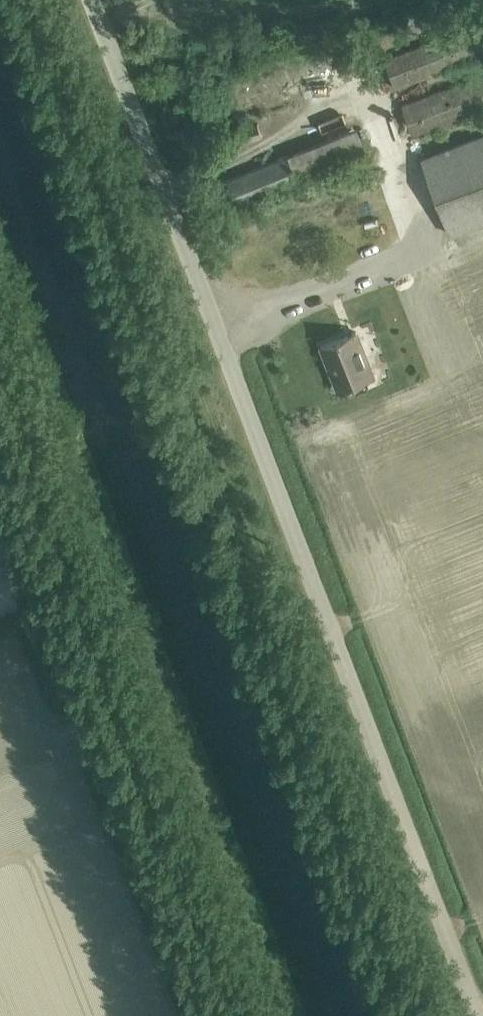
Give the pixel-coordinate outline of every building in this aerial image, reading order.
[(396,87),(482,54),(482,22),(385,59),(396,87)] [(313,74),(306,56),(297,59),(303,77),(313,74)] [(414,136),(482,110),(482,74),(402,105),(414,136)] [(231,133),(233,145),(262,136),(258,124),(231,133)] [(451,234),(482,222),(482,135),(422,158),(451,234)] [(298,181),(288,155),(223,180),(233,207),(298,181)] [(339,390),(374,376),(356,332),(321,345),(339,390)]
